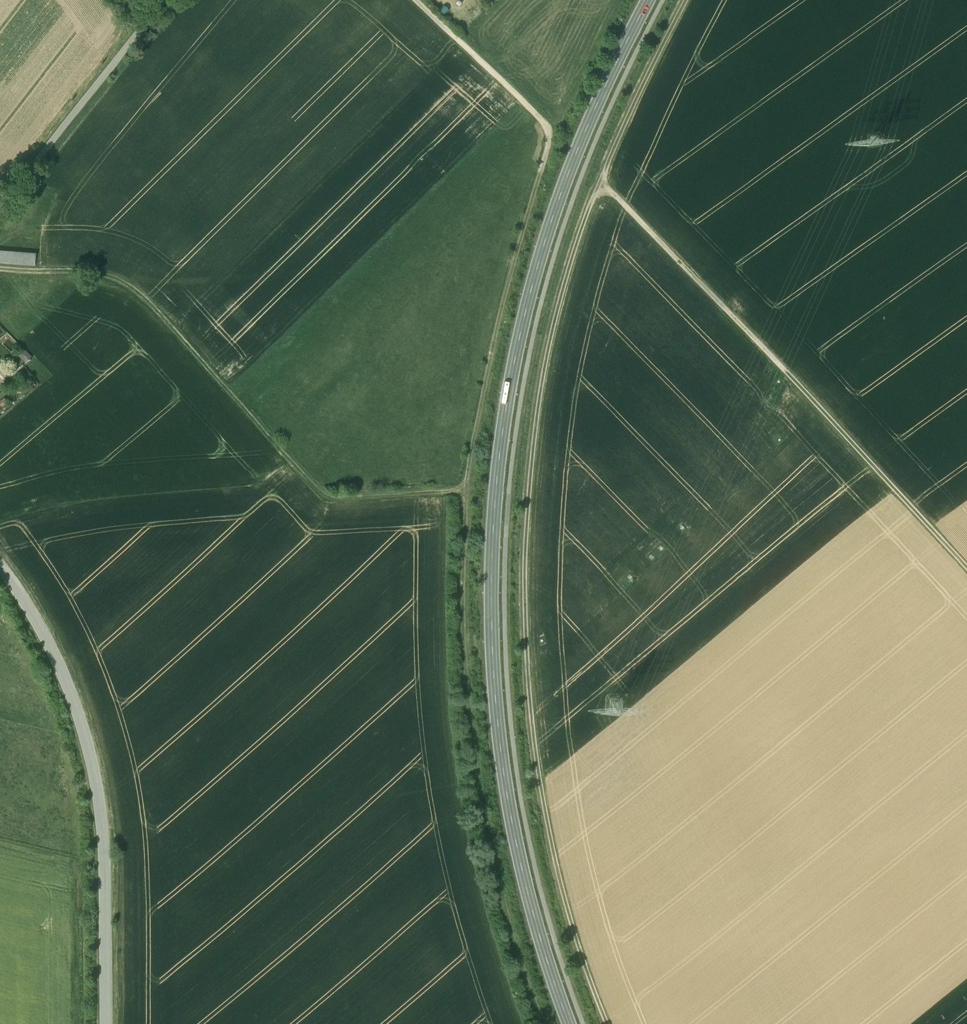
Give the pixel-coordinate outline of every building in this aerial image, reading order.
[(0,253),(0,261),(35,264),(36,256),(0,253)]
